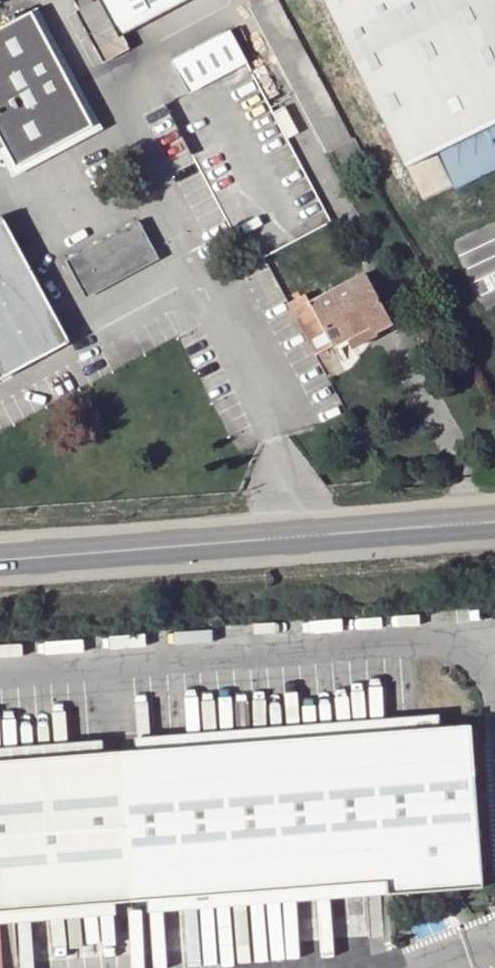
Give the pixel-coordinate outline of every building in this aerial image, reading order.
[(99,1),(94,4),(91,0),(75,0),(81,11),(77,14),(98,51),(124,37),(138,29),(131,15),(113,25),(99,1)] [(99,1),(113,25),(131,15),(138,29),(191,0),(99,0),(99,1)] [(409,171),(452,151),(468,183),(494,170),(494,143),(489,131),(494,128),(494,0),(324,0),(409,171)] [(0,27),(0,142),(13,167),(91,127),(31,11),(0,27)] [(230,30),(172,61),(190,94),(247,62),(230,30)] [(128,46),(124,37),(98,51),(103,60),(128,46)] [(285,105),(275,111),(288,137),(299,131),(285,105)] [(1,217),(0,218),(0,378),(1,381),(71,341),(1,217)] [(155,249),(139,220),(66,260),(81,289),(155,249)] [(306,295),(289,304),(317,356),(347,339),(370,328),(374,333),(393,323),(366,275),(312,304),(306,295)] [(370,328),(347,339),(353,350),(377,337),(374,333),(370,328)] [(134,730),(134,743),(440,723),(439,711),(134,730)] [(134,743),(116,745),(100,746),(0,752),(0,902),(110,895),(126,894),(146,892),(382,878),(384,890),(478,885),(468,722),(440,723),(134,743)] [(100,746),(99,733),(0,739),(0,752),(100,746)] [(382,878),(146,892),(145,906),(384,890),(382,878)] [(110,895),(0,902),(0,916),(111,908),(110,895)]
